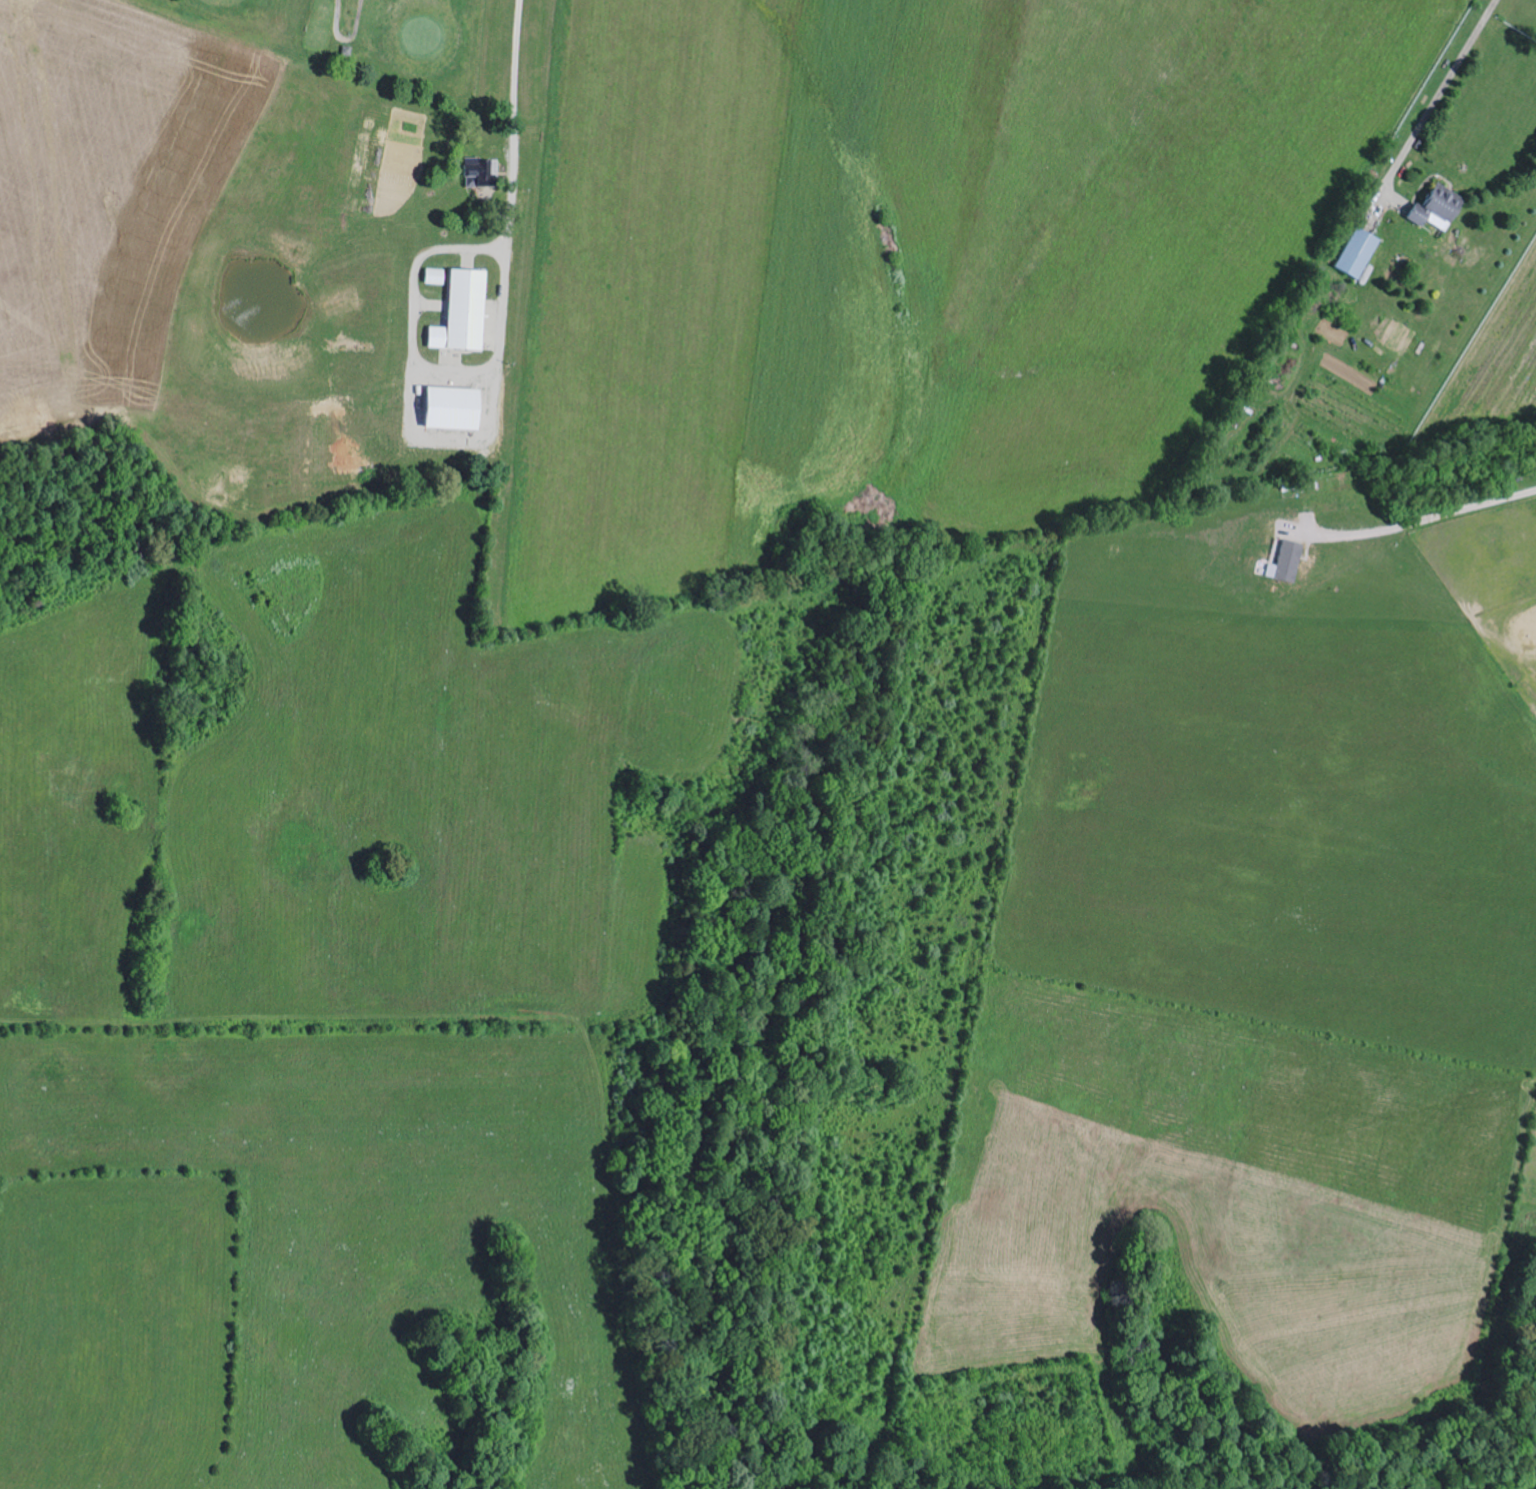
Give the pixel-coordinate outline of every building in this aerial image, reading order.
[(494,177),(494,159),(460,161),(461,185),(484,184),(484,177),(494,177)] [(1461,197),(1430,180),(1417,204),(1410,200),(1401,217),(1419,226),(1423,220),(1443,231),(1461,197)] [(1358,279),(1376,237),(1350,226),(1332,268),(1358,279)] [(420,282),(439,285),(442,269),(422,266),(420,282)] [(477,349),(480,269),(445,267),(442,326),(423,325),(422,346),(477,349)] [(473,387),(417,385),(416,427),(471,429),(473,387)] [(1289,582),(1299,544),(1278,538),(1271,564),(1265,562),(1262,575),(1289,582)]
